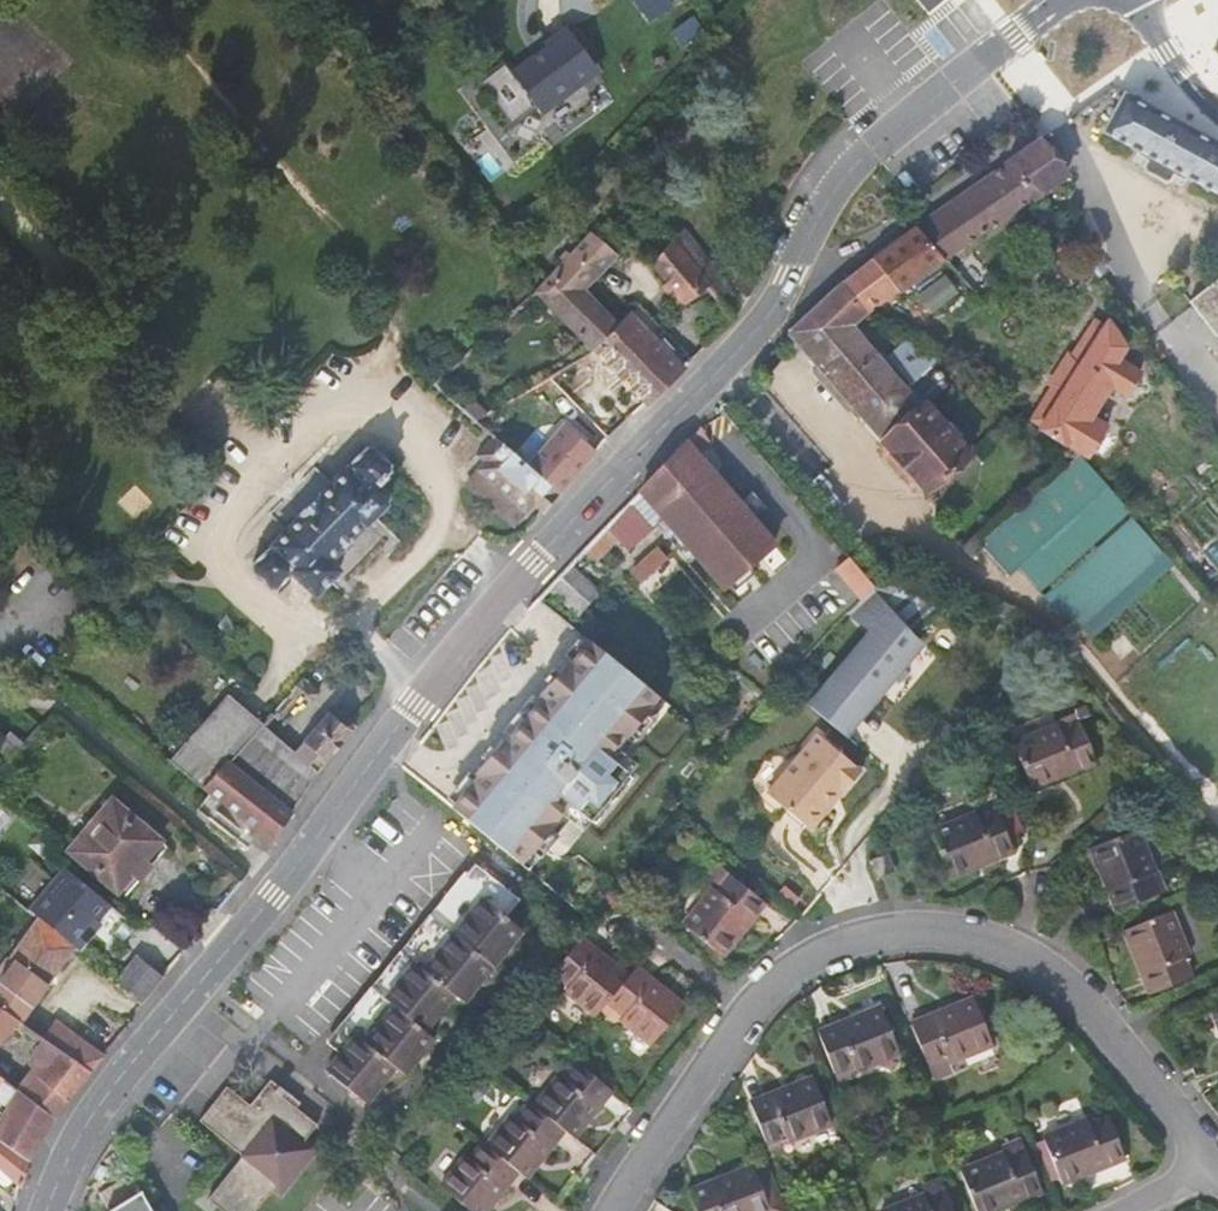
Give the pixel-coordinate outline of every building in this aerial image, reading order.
[(650,19),(670,4),(668,1),(667,0),(636,0),(650,19)] [(541,114),(599,71),(567,27),(544,44),(547,48),(512,74),(541,114)] [(1124,94),(1104,131),(1137,150),(1134,154),(1145,160),(1142,165),(1144,172),(1165,183),(1171,181),(1174,176),(1185,182),(1188,177),(1217,193),(1217,145),(1124,94)] [(1040,139),(1006,163),(1033,198),(1035,196),(1066,174),(1040,139)] [(916,225),(944,260),(945,259),(1033,198),(1006,163),(916,225)] [(944,260),(916,225),(872,258),(895,289),(898,294),(944,260)] [(684,230),(674,238),(708,282),(718,297),(729,288),(684,230)] [(593,351),(618,324),(583,288),(617,254),(590,231),(546,280),(535,292),(593,351)] [(697,294),(708,282),(674,238),(673,237),(653,264),(668,282),(676,291),(685,302),(697,294)] [(895,289),(872,258),(842,282),(868,310),(895,289)] [(1190,301),(1216,334),(1217,333),(1217,279),(1190,301)] [(676,291),(668,282),(663,287),(670,296),(676,291)] [(868,310),(842,282),(839,284),(836,287),(788,332),(882,441),(884,444),(882,446),(882,451),(890,460),(895,461),(897,459),(908,471),(906,473),(906,478),(914,488),(919,488),(922,486),(926,491),(970,452),(926,403),(951,381),(946,376),(949,374),(940,364),(938,366),(933,361),(926,367),(909,349),(892,365),(853,322),(868,310)] [(684,366),(631,314),(629,312),(618,324),(593,351),(645,403),(684,366)] [(1041,427),(1086,458),(1107,426),(1092,417),(1098,407),(1090,403),(1098,390),(1105,394),(1110,385),(1104,381),(1118,359),(1126,346),(1108,320),(1104,326),(1095,320),(1072,355),(1069,353),(1050,383),(1054,385),(1033,418),(1043,424),(1041,427)] [(916,343),(909,349),(926,367),(933,361),(937,357),(916,343)] [(1140,372),(1118,359),(1104,381),(1110,385),(1126,395),(1140,372)] [(579,407),(604,431),(616,418),(591,395),(579,407)] [(476,421),(487,415),(474,401),(464,412),(476,421)] [(585,450),(604,431),(579,407),(557,430),(567,440),(575,440),(585,450)] [(686,441),(695,452),(709,440),(700,426),(686,441)] [(543,513),(560,492),(493,436),(476,455),(484,463),(479,468),(478,469),(526,511),(533,504),(543,513)] [(686,441),(640,490),(654,506),(723,587),(774,544),(695,452),(686,441)] [(299,518),(252,566),(252,572),(270,589),(276,588),(292,572),(315,595),(339,571),(329,561),(364,525),(366,527),(387,505),(386,503),(389,501),(389,494),(383,488),(376,490),(374,487),(390,472),(390,465),(372,448),(366,448),(320,496),(319,495),(298,517),(299,518)] [(1129,510),(1080,455),(981,544),(1009,575),(1022,569),(1039,589),(1129,510)] [(526,511),(478,469),(467,482),(515,524),(526,511)] [(654,506),(640,490),(626,505),(642,519),(654,506)] [(626,505),(584,549),(595,561),(617,538),(628,547),(649,526),(642,519),(626,505)] [(1156,545),(1131,517),(1043,596),(1068,624),(1156,545)] [(667,556),(657,547),(638,566),(648,575),(667,556)] [(893,609),(912,632),(943,605),(904,558),(874,586),(875,587),(893,609)] [(851,560),(784,617),(812,649),(823,637),(833,626),(846,613),(875,587),(874,586),(851,560)] [(601,592),(569,564),(547,588),(577,616),(601,592)] [(810,707),(846,737),(925,645),(912,632),(893,609),(875,587),(846,613),(872,635),(810,707)] [(1157,672),(1177,695),(1214,663),(1194,640),(1157,672)] [(508,742),(503,738),(476,773),(479,776),(452,809),(521,864),(542,838),(550,846),(578,811),(596,826),(636,777),(619,763),(668,703),(591,641),(571,665),(567,662),(563,668),(542,694),(545,697),(508,742)] [(227,694),(169,761),(202,788),(227,759),(293,812),(326,762),(353,730),(353,723),(348,719),(342,719),(339,721),(329,712),(294,752),(227,694)] [(1058,724),(1060,728),(1080,720),(1080,721),(1090,715),(1087,707),(1057,720),(1058,724)] [(1028,779),(1032,789),(1056,780),(1054,774),(1073,766),(1075,772),(1097,763),(1080,721),(1080,720),(1060,728),(1058,724),(1014,742),(1016,747),(1028,779)] [(817,734),(766,793),(810,830),(825,812),(824,805),(838,788),(843,792),(861,771),(817,734)] [(1028,779),(1016,747),(1010,749),(1023,781),(1028,779)] [(227,759),(202,788),(272,842),(293,812),(227,759)] [(167,846),(112,799),(69,850),(124,897),(167,846)] [(999,814),(998,810),(978,817),(976,812),(932,829),(951,877),(974,868),(972,862),(991,855),(993,860),(1014,852),(1010,841),(1024,836),(1013,808),(999,814)] [(1107,889),(1116,910),(1166,891),(1158,871),(1155,872),(1138,828),(1090,847),(1100,870),(1105,868),(1113,887),(1107,889)] [(704,841),(692,855),(703,864),(715,850),(704,841)] [(895,871),(888,853),(869,860),(876,879),(895,871)] [(519,899),(475,863),(454,888),(329,1042),(341,1051),(326,1070),(365,1103),(395,1066),(404,1074),(434,1038),(424,1030),(454,994),(463,1002),(522,929),(506,916),(519,899)] [(106,942),(126,919),(69,870),(34,913),(38,916),(63,937),(75,947),(83,954),(99,935),(106,942)] [(751,920),(766,903),(730,874),(717,891),(712,887),(682,923),(722,956),(738,936),(734,933),(747,916),(751,920)] [(1171,910),(1123,930),(1133,953),(1139,951),(1146,970),(1141,973),(1149,994),(1191,977),(1183,957),(1189,955),(1171,910)] [(22,1018),(75,947),(63,937),(38,916),(0,968),(0,969),(4,972),(0,978),(0,1001),(22,1018)] [(611,961),(581,937),(552,972),(568,985),(564,990),(596,1015),(607,1002),(624,980),(607,966),(611,961)] [(142,1002),(155,986),(131,966),(118,982),(142,1002)] [(666,990),(635,966),(624,980),(607,1002),(624,1015),(620,1019),(651,1045),(679,1009),(662,995),(666,990)] [(931,1014),(911,1022),(933,1078),(953,1070),(949,1062),(993,1045),(974,997),(951,1006),(953,1012),(933,1020),(931,1014)] [(22,1018),(0,1001),(0,1042),(22,1018)] [(838,1023),(817,1031),(834,1072),(854,1064),(856,1070),(900,1053),(881,1005),(857,1015),(860,1020),(840,1028),(838,1023)] [(56,1021),(45,1036),(91,1071),(102,1057),(56,1021)] [(91,1071),(45,1036),(37,1046),(32,1056),(45,1066),(37,1077),(68,1100),(76,1089),(91,1071)] [(577,1062),(567,1053),(554,1069),(559,1074),(564,1078),(577,1062)] [(612,1090),(577,1062),(564,1078),(559,1074),(535,1106),(565,1130),(569,1134),(583,1116),(588,1120),(612,1090)] [(770,1093),(749,1102),(766,1144),(767,1143),(779,1139),(786,1137),(788,1141),(832,1124),(813,1076),(790,1085),(792,1091),(772,1098),(770,1093)] [(68,1100),(37,1077),(24,1095),(55,1118),(68,1100)] [(223,1210),(254,1210),(272,1188),(280,1194),(284,1189),(318,1147),(306,1138),(317,1124),(281,1095),(277,1092),(273,1089),(277,1085),(273,1082),(270,1080),(250,1104),(226,1086),(221,1093),(225,1097),(222,1102),(218,1107),(213,1103),(199,1120),(243,1155),(207,1199),(213,1203),(218,1207),(223,1210)] [(20,1091),(5,1114),(41,1138),(53,1121),(55,1118),(24,1095),(20,1091)] [(541,1160),(565,1130),(535,1106),(529,1101),(516,1118),(512,1114),(487,1146),(518,1171),(522,1174),(536,1156),(541,1160)] [(25,1176),(29,1160),(30,1157),(41,1138),(5,1114),(0,1122),(0,1155),(25,1176)] [(1104,1166),(1125,1158),(1109,1116),(1089,1123),(1087,1118),(1043,1136),(1062,1184),(1085,1174),(1083,1169),(1102,1161),(1104,1166)] [(1003,1152),(1006,1157),(1025,1149),(1021,1138),(1001,1146),(1003,1152)] [(779,1139),(767,1143),(770,1152),(782,1147),(779,1139)] [(440,1186),(471,1210),(478,1210),(490,1196),(494,1200),(518,1171),(487,1146),(483,1142),(470,1158),(465,1155),(440,1186)] [(1042,1191),(1025,1149),(1006,1157),(1003,1152),(960,1169),(976,1210),(994,1210),(1002,1208),(1000,1202),(1019,1194),(1021,1200),(1042,1191)] [(3,1183),(7,1182),(10,1178),(19,1186),(21,1188),(22,1187),(25,1176),(0,1155),(0,1180),(3,1183)] [(688,1190),(697,1210),(787,1210),(768,1163),(754,1169),(752,1165),(729,1174),(731,1180),(712,1187),(709,1182),(688,1190)] [(112,1209),(132,1196),(123,1182),(103,1194),(112,1209)] [(141,1190),(132,1196),(112,1209),(109,1210),(153,1210),(141,1190)] [(946,1191),(926,1199),(924,1193),(881,1210),(953,1210),(946,1191)]
